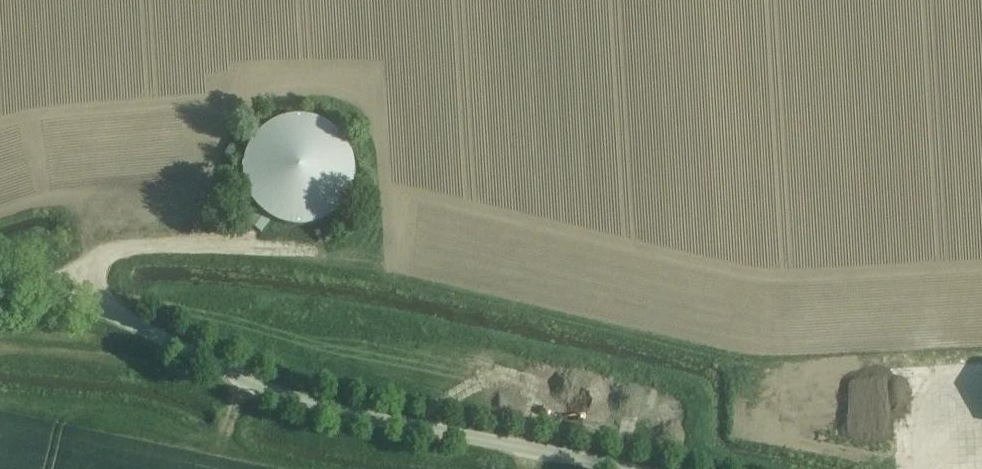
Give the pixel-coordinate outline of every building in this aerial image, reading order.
[(298,235),(328,225),(348,205),(356,173),(347,144),(325,123),(295,116),(265,125),(244,148),(237,177),(246,206),(271,229),(298,235)]
